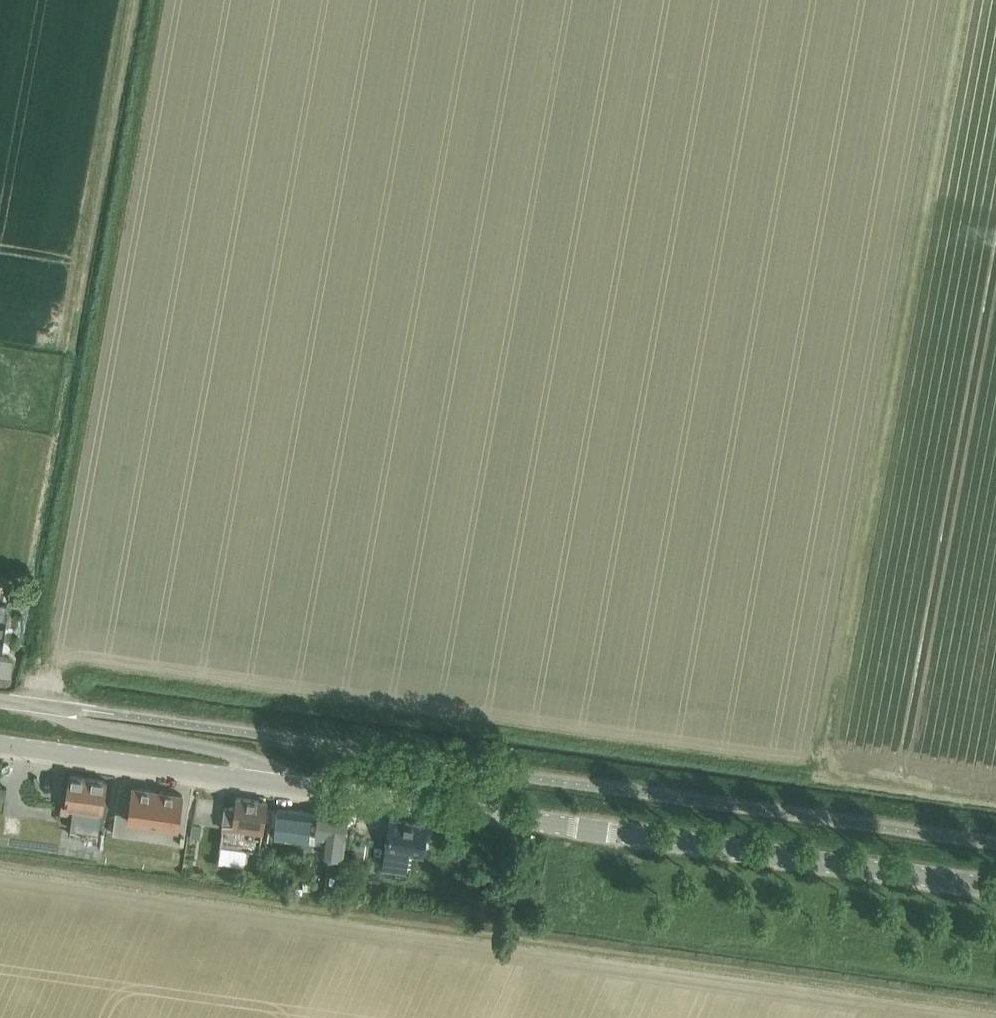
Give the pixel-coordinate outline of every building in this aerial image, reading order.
[(61,803),(60,810),(73,812),(71,825),(100,829),(102,809),(103,808),(107,779),(71,774),(69,789),(67,804),(61,803)] [(135,787),(129,820),(178,828),(183,794),(135,787)] [(195,810),(193,822),(215,825),(222,826),(223,826),(220,845),(222,846),(246,849),(260,851),(263,835),(263,832),(268,802),(237,797),(237,798),(236,806),(225,805),(220,804),(218,804),(211,803),(196,800),(195,810)] [(330,849),(327,868),(325,879),(342,881),(346,852),(344,852),(349,812),(320,808),(319,816),(313,815),(313,811),(277,807),(274,836),(309,841),(322,842),(321,848),(330,849)] [(424,851),(427,824),(390,819),(384,863),(408,866),(410,849),(424,851)] [(192,827),(191,836),(200,837),(202,828),(192,827)] [(371,843),(353,840),(349,865),(367,868),(371,843)] [(363,877),(362,885),(379,887),(380,879),(363,877)]
